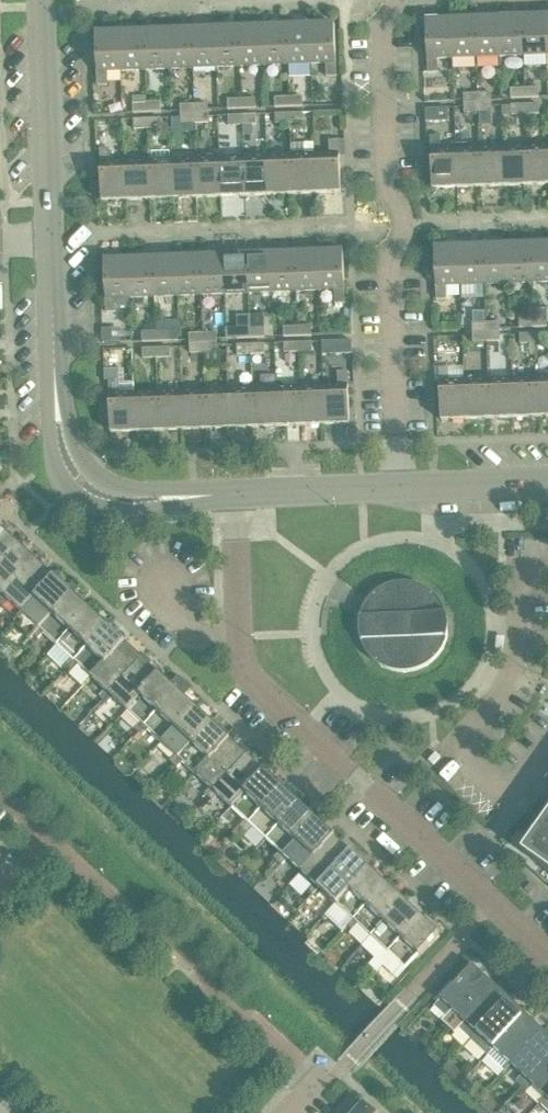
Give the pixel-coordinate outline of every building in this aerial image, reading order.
[(546,56),(544,17),(522,18),(523,56),(546,56)] [(523,56),(522,18),(498,19),(500,57),(523,56)] [(500,57),(498,19),(475,20),(476,58),(500,57)] [(476,58),(475,20),(451,21),(452,59),(476,58)] [(452,59),(451,21),(426,22),(428,73),(438,73),(437,60),(452,59)] [(336,77),(334,25),(310,26),(311,64),(326,64),(326,77),(336,77)] [(311,64),(310,26),(286,27),(288,65),(311,64)] [(288,65),(286,27),(262,28),(264,66),(288,65)] [(264,66),(262,28),(239,29),(240,67),(264,66)] [(240,67),(239,29),(215,30),(217,68),(240,67)] [(193,69),(191,30),(168,31),(169,70),(193,69)] [(217,68),(215,30),(191,30),(193,69),(217,68)] [(169,70),(168,31),(144,32),(146,71),(169,70)] [(146,71),(144,32),(120,33),(122,72),(146,71)] [(122,72),(120,33),(95,34),(97,86),(107,86),(107,72),(122,72)] [(539,98),(538,88),(524,89),(525,99),(539,98)] [(525,99),(524,89),(511,89),(511,99),(525,99)] [(478,104),(477,94),(463,95),(464,104),(478,104)] [(491,103),(491,100),(491,94),(477,94),(478,104),(491,103)] [(303,107),(302,97),(289,98),(289,107),(303,107)] [(289,107),(289,98),(275,98),(275,108),(289,107)] [(256,109),(255,99),(241,100),(242,109),(256,109)] [(242,109),(241,100),(227,100),(228,110),(242,109)] [(147,113),(147,103),(133,104),(133,113),(147,113)] [(161,113),(160,103),(147,103),(147,113),(161,113)] [(492,113),(492,106),(491,103),(478,104),(478,113),(492,113)] [(208,114),(208,104),(194,105),(194,114),(208,114)] [(478,113),(478,104),(464,104),(464,113),(478,113)] [(194,114),(194,105),(180,105),(181,115),(194,114)] [(525,115),(525,105),(511,106),(511,115),(525,115)] [(539,114),(539,105),(525,105),(525,115),(539,114)] [(425,110),(425,123),(448,122),(448,109),(425,110)] [(195,124),(194,114),(181,115),(181,124),(195,124)] [(195,124),(209,123),(208,114),(194,114),(195,124)] [(290,124),(289,114),(275,115),(276,124),(290,124)] [(303,123),(303,114),(289,114),(290,124),(303,123)] [(256,125),(256,115),(242,116),(242,126),(256,125)] [(242,126),(242,116),(228,116),(228,126),(242,126)] [(148,129),(147,119),(133,120),(134,130),(148,129)] [(161,129),(161,119),(147,119),(148,129),(161,129)] [(457,188),(455,150),(441,151),(440,137),(430,137),(432,189),(457,188)] [(341,193),(339,141),(329,141),(329,155),(315,155),(317,194),(341,193)] [(526,148),(528,186),(547,185),(547,147),(526,148)] [(528,186),(526,148),(502,149),(504,187),(528,186)] [(127,201),(125,163),(110,163),(110,149),(100,150),(102,202),(127,201)] [(504,187),(502,149),(479,150),(480,187),(504,187)] [(480,187),(479,150),(455,150),(457,188),(480,187)] [(317,194),(315,155),(291,156),(292,195),(317,194)] [(292,195),(291,156),(267,157),(269,196),(292,195)] [(269,196),(267,157),(243,158),(245,196),(269,196)] [(245,196),(243,158),(220,159),(221,197),(245,196)] [(221,197),(220,159),(196,160),(198,198),(221,197)] [(198,198),(196,160),(172,161),(174,199),(198,198)] [(174,199),(172,161),(149,162),(150,200),(174,199)] [(150,200),(149,162),(125,163),(127,201),(150,200)] [(530,245),(532,283),(547,283),(547,244),(530,245)] [(532,283),(530,245),(506,246),(508,285),(532,283)] [(508,285),(506,246),(483,247),(484,286),(508,285)] [(484,286),(483,247),(459,248),(461,287),(484,286)] [(461,287),(459,248),(434,248),(436,300),(446,300),(446,287),(461,287)] [(345,304),(343,252),(318,253),(320,291),(335,291),(335,304),(345,304)] [(320,291),(318,253),(294,254),(296,292),(320,291)] [(296,292),(294,254),(271,255),(272,293),(296,292)] [(272,293),(271,255),(247,256),(248,294),(272,293)] [(225,295),(223,256),(200,257),(201,296),(225,295)] [(248,294),(247,256),(223,256),(225,295),(248,294)] [(201,296),(200,257),(176,258),(177,297),(201,296)] [(177,297),(176,258),(152,259),(154,297),(177,297)] [(154,297),(152,259),(129,260),(130,298),(154,297)] [(130,298),(129,260),(104,261),(106,319),(116,319),(115,299),(130,298)] [(547,327),(547,317),(533,318),(533,328),(547,327)] [(533,328),(533,318),(519,318),(519,328),(533,328)] [(486,333),(486,323),(472,324),(472,333),(486,333)] [(500,332),(500,323),(486,323),(486,333),(500,332)] [(311,336),(311,326),(297,327),(298,337),(311,336)] [(298,337),(297,327),(283,327),(284,337),(298,337)] [(264,338),(264,328),(250,329),(250,338),(264,338)] [(250,338),(250,329),(236,329),(236,339),(250,338)] [(156,342),(155,332),(142,333),(142,342),(156,342)] [(170,341),(169,332),(155,332),(156,342),(170,341)] [(500,342),(500,335),(500,332),(486,333),(487,343),(500,342)] [(217,343),(217,333),(203,334),(203,343),(217,343)] [(487,343),(486,333),(472,333),(473,343),(487,343)] [(203,343),(203,334),(189,334),(189,344),(203,343)] [(534,344),(534,334),(520,335),(520,345),(534,344)] [(547,343),(547,334),(534,334),(534,344),(547,343)] [(321,354),(352,353),(351,341),(320,342),(321,354)] [(204,353),(203,343),(189,344),(190,353),(204,353)] [(217,352),(217,346),(217,343),(203,343),(204,353),(217,352)] [(298,353),(298,343),(284,344),(284,353),(298,353)] [(312,352),(312,343),(298,343),(298,353),(312,352)] [(251,355),(251,345),(237,346),(237,355),(251,355)] [(265,354),(264,345),(251,345),(251,355),(265,354)] [(170,358),(170,348),(156,349),(156,358),(170,358)] [(156,358),(156,349),(142,349),(142,359),(156,358)] [(466,420),(465,382),(449,383),(449,368),(439,369),(441,421),(466,420)] [(350,424),(348,372),(337,373),(338,386),(324,387),(325,425),(350,424)] [(135,432),(134,393),(119,394),(118,375),(104,376),(104,382),(108,382),(110,433),(135,432)] [(536,379),(537,417),(547,417),(547,378),(536,379)] [(537,417),(536,379),(512,380),(513,418),(537,417)] [(513,418),(512,380),(488,381),(490,419),(513,418)] [(490,419),(488,381),(465,382),(466,420),(490,419)] [(325,425),(324,387),(299,388),(301,426),(325,425)] [(277,427),(276,388),(252,389),(253,428),(277,427)] [(301,426),(299,388),(276,388),(277,427),(301,426)] [(253,428),(252,389),(228,390),(230,429),(253,428)] [(230,429),(228,390),(205,391),(206,430),(230,429)] [(206,430),(205,391),(181,392),(183,430),(206,430)] [(183,430),(181,392),(157,393),(159,431),(183,430)] [(159,431),(157,393),(134,393),(135,432),(159,431)] [(20,546),(2,528),(0,530),(0,568),(20,546)] [(38,562),(20,546),(0,568),(0,593),(1,594),(0,595),(0,603),(38,562)] [(55,578),(38,562),(0,603),(0,605),(3,608),(9,601),(22,614),(55,578)] [(34,636),(72,594),(55,578),(22,614),(35,626),(30,632),(34,636)] [(447,616),(444,609),(439,601),(433,594),(426,589),(418,585),(409,584),(400,583),(391,585),(382,589),(375,594),(368,601),(370,617),(361,616),(359,622),(359,627),(359,632),(360,638),(361,643),(371,642),(370,658),(378,665),(385,669),(394,672),(403,673),(412,672),(421,669),(429,665),(436,659),(441,652),(445,644),(447,637),(448,630),(448,623),(447,616)] [(57,646),(90,610),(72,594),(34,636),(38,640),(43,634),(57,646)] [(68,668),(107,627),(90,610),(57,646),(70,658),(64,665),(68,668)] [(91,678),(125,643),(107,627),(68,668),(72,672),(78,666),(91,678)] [(103,701),(142,658),(125,643),(91,678),(105,691),(99,697),(103,701)] [(127,711),(160,675),(142,658),(103,701),(107,704),(113,698),(127,711)] [(138,733),(177,691),(160,675),(127,711),(140,723),(134,729),(138,733)] [(161,743),(194,707),(177,691),(138,733),(142,737),(148,731),(161,743)] [(174,766),(212,724),(194,707),(161,743),(175,755),(169,762),(174,766)] [(196,775),(229,739),(212,724),(174,766),(177,769),(183,763),(196,775)] [(209,798),(247,756),(229,739),(196,775),(210,788),(204,794),(209,798)] [(231,808),(264,772),(247,756),(209,798),(212,801),(218,796),(231,808)] [(243,830),(281,788),(264,772),(231,808),(245,820),(239,826),(243,830)] [(266,840),(299,804),(281,788),(243,830),(247,834),(253,828),(266,840)] [(278,863),(316,821),(299,804),(266,840),(279,852),(274,859),(278,863)] [(301,872),(334,837),(316,821),(278,863),(282,866),(287,860),(301,872)] [(538,842),(532,838),(522,853),(547,872),(547,827),(538,842)] [(313,895),(351,853),(334,837),(301,872),(314,885),(309,891),(313,895)] [(336,905),(369,869),(351,853),(313,895),(317,898),(322,893),(336,905)] [(348,927),(387,886),(369,869),(336,905),(349,917),(344,923),(348,927)] [(371,937),(404,902),(387,886),(348,927),(351,931),(357,925),(371,937)] [(382,959),(421,918),(404,902),(371,937),(384,949),(378,956),(382,959)] [(406,970),(439,935),(421,918),(382,959),(386,963),(392,957),(406,970)] [(449,1028),(491,983),(473,966),(435,1007),(446,1018),(442,1022),(449,1028)] [(470,1040),(508,999),(491,983),(449,1028),(455,1034),(459,1030),(470,1040)] [(487,1056),(526,1015),(508,999),(470,1040),(481,1050),(487,1056)] [(511,1065),(543,1031),(526,1015),(487,1056),(505,1072),(511,1065)] [(547,1061),(547,1036),(543,1031),(511,1065),(522,1075),(516,1082),(523,1088),(547,1061)] [(547,1095),(547,1061),(523,1088),(529,1094),(535,1088),(546,1097),(547,1095)] [(547,1112),(547,1095),(546,1097),(546,1098),(540,1104),(547,1112)] [(364,1104),(356,1112),(374,1112),(364,1104)]
